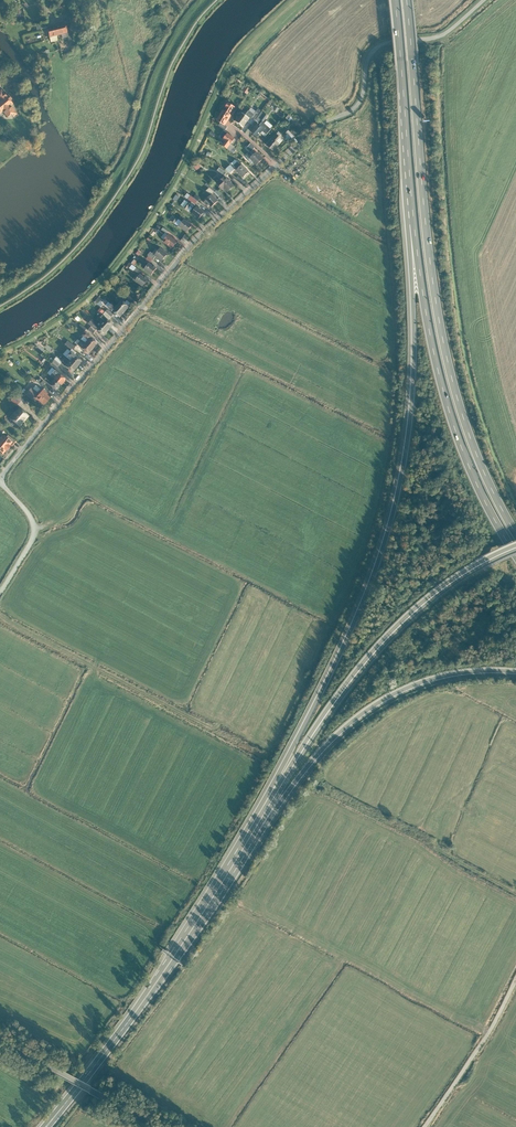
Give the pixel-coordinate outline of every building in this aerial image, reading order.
[(65,25),(48,29),(50,38),(67,34),(69,42),(75,41),(72,28),(66,29),(65,25)] [(242,91),(248,94),(251,88),(245,85),(242,91)] [(4,94),(0,98),(0,110),(1,109),(11,120),(19,113),(4,94)] [(227,103),(217,122),(225,127),(236,108),(227,103)] [(252,118),(255,115),(249,111),(245,116),(242,114),(235,122),(243,128),(250,120),(250,121),(252,118)] [(262,112),(260,115),(256,121),(259,123),(265,115),(262,112)] [(271,130),(263,123),(259,127),(257,125),(251,132),(258,138),(263,133),(267,136),(271,130)] [(285,137),(289,141),(294,135),(289,130),(286,133),(288,135),(285,137)] [(235,139),(225,131),(220,138),(226,142),(223,146),(227,149),(231,145),(235,139)] [(276,135),(267,146),(274,152),(279,146),(276,143),(280,138),(276,135)] [(246,156),(257,167),(264,160),(257,153),(255,155),(252,152),(255,148),(251,144),(246,149),(250,152),(246,156)] [(233,167),(244,179),(250,173),(243,165),(241,166),(238,163),(233,167)] [(234,171),(230,166),(226,170),(230,175),(234,171)] [(226,173),(220,168),(217,172),(224,176),(226,173)] [(225,178),(217,186),(222,191),(224,189),(228,193),(234,187),(225,178)] [(211,195),(203,203),(208,208),(209,206),(211,209),(218,203),(217,201),(211,195)] [(198,202),(191,197),(188,200),(195,206),(198,202)] [(197,208),(192,215),(199,221),(204,214),(197,208)] [(192,226),(184,220),(179,226),(187,232),(192,226)] [(172,249),(177,242),(168,235),(163,241),(172,249)] [(168,254),(160,248),(155,255),(162,261),(168,254)] [(157,268),(150,262),(144,269),(151,275),(157,268)] [(140,271),(133,265),(131,268),(138,273),(140,271)] [(140,273),(135,280),(143,287),(149,279),(140,273)] [(99,297),(95,301),(101,307),(105,303),(99,297)] [(120,303),(118,306),(126,312),(131,306),(123,299),(120,303)] [(126,312),(118,306),(117,307),(113,304),(110,308),(122,318),(126,312)] [(104,322),(102,325),(110,331),(114,325),(103,316),(100,318),(104,322)] [(93,319),(88,323),(105,336),(110,331),(102,325),(101,326),(93,319)] [(88,340),(86,342),(94,349),(98,343),(91,337),(92,336),(86,332),(83,336),(88,340)] [(72,350),(75,346),(68,340),(65,343),(72,350)] [(65,348),(57,341),(52,347),(60,354),(65,348)] [(81,341),(77,346),(88,355),(94,349),(86,342),(84,344),(81,341)] [(75,355),(70,360),(79,367),(83,361),(75,355)] [(64,360),(62,363),(73,373),(79,367),(70,360),(68,363),(64,360)] [(58,367),(52,363),(50,365),(59,373),(62,370),(58,367)] [(57,376),(55,379),(63,386),(67,380),(56,370),(53,373),(57,376)] [(47,377),(44,380),(57,392),(63,386),(55,379),(52,381),(47,377)] [(34,385),(26,395),(32,400),(35,397),(45,405),(50,398),(34,385)] [(18,393),(10,401),(17,406),(24,398),(18,393)] [(18,408),(9,418),(20,427),(29,417),(18,408)] [(0,439),(0,451),(3,454),(16,441),(6,433),(0,439)]
